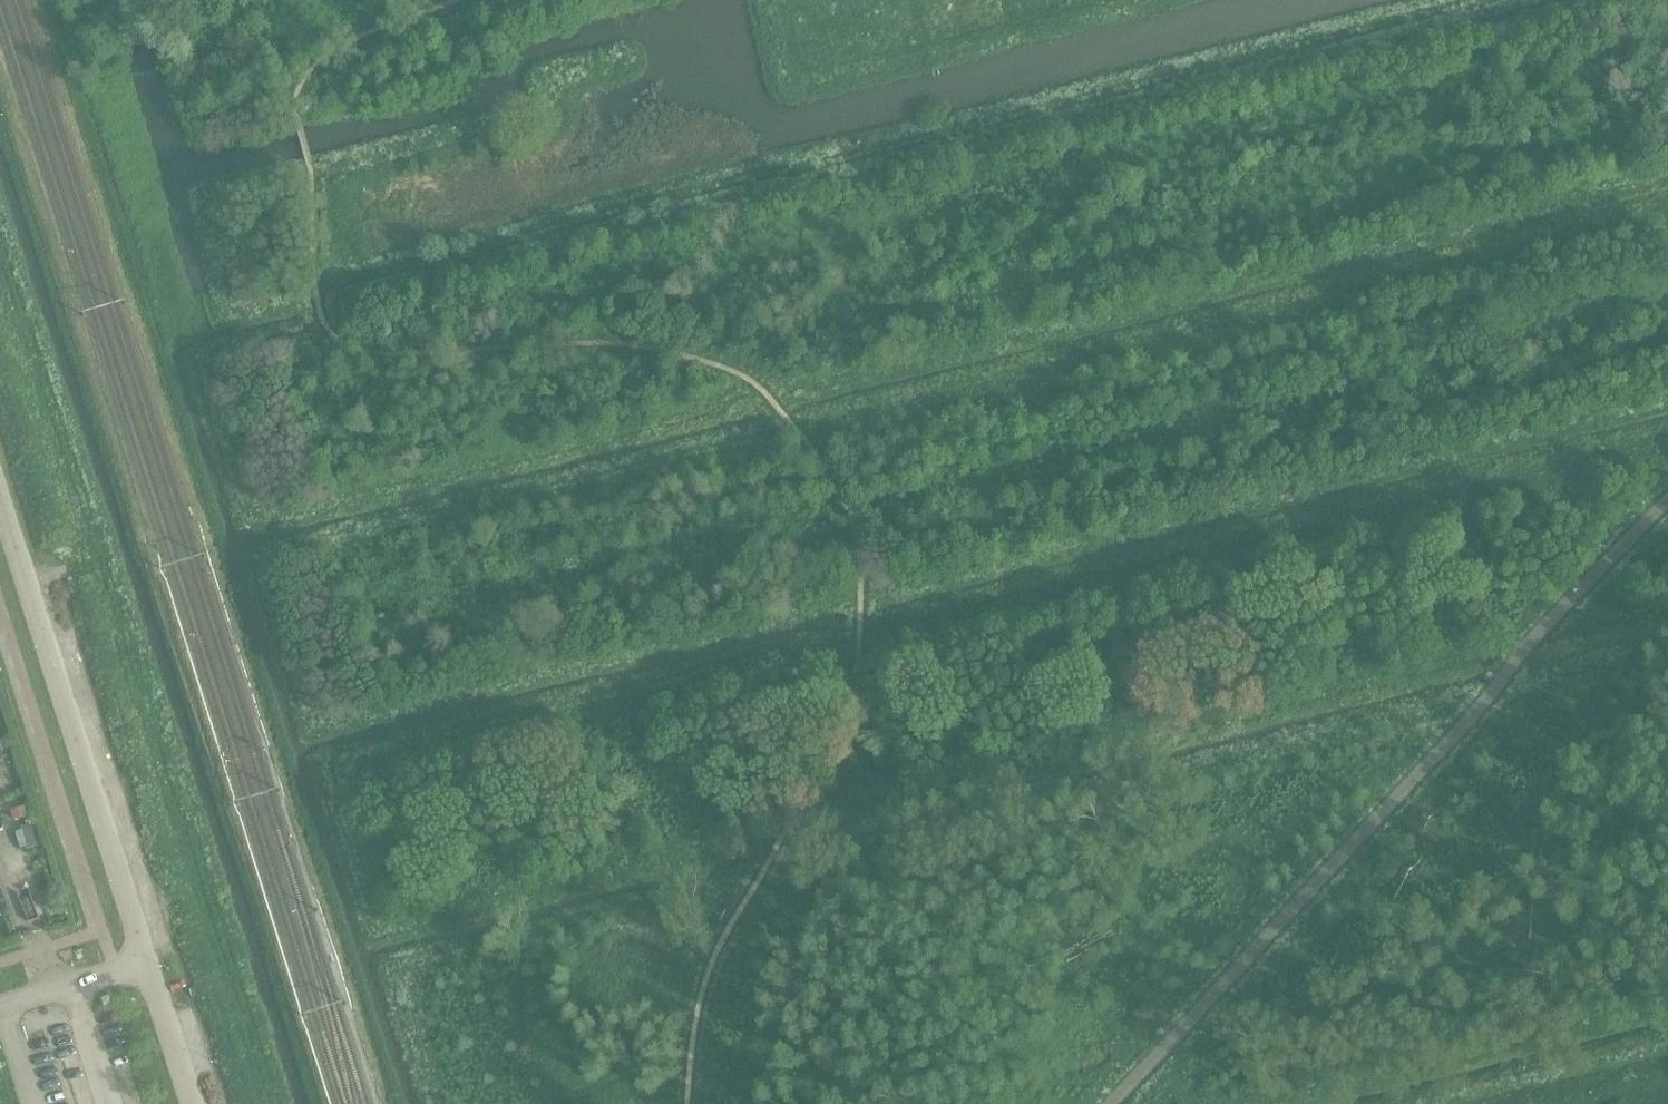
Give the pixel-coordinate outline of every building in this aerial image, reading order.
[(19,829),(25,850),(36,847),(30,825),(19,829)]
